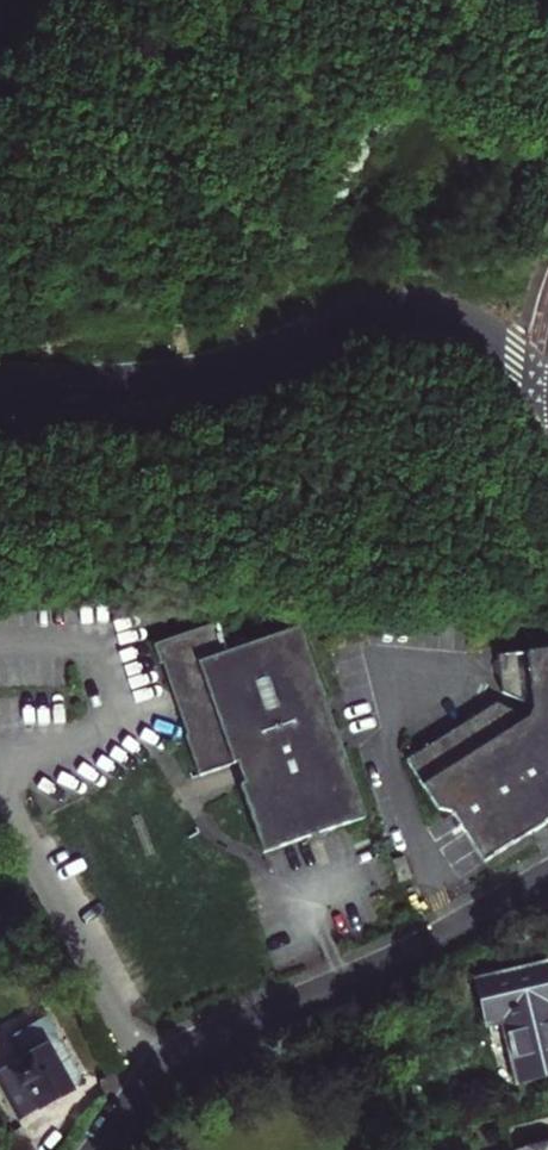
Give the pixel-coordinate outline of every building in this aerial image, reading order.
[(207,620),(146,642),(195,775),(226,764),(259,852),(349,819),(278,628),(219,650),(207,620)] [(484,695),(508,705),(503,717),(481,706),(390,762),(422,814),(435,814),(467,865),(547,814),(547,660),(540,651),(482,657),(484,695)] [(394,894),(401,914),(412,910),(405,890),(394,894)] [(545,965),(476,981),(486,1023),(502,1019),(517,1083),(547,1076),(547,977),(545,965)] [(23,1059),(0,1072),(0,1093),(18,1123),(77,1090),(79,1075),(76,1074),(46,1022),(12,1039),(23,1059)] [(0,1140),(0,1149),(33,1149),(21,1129),(0,1140)]
